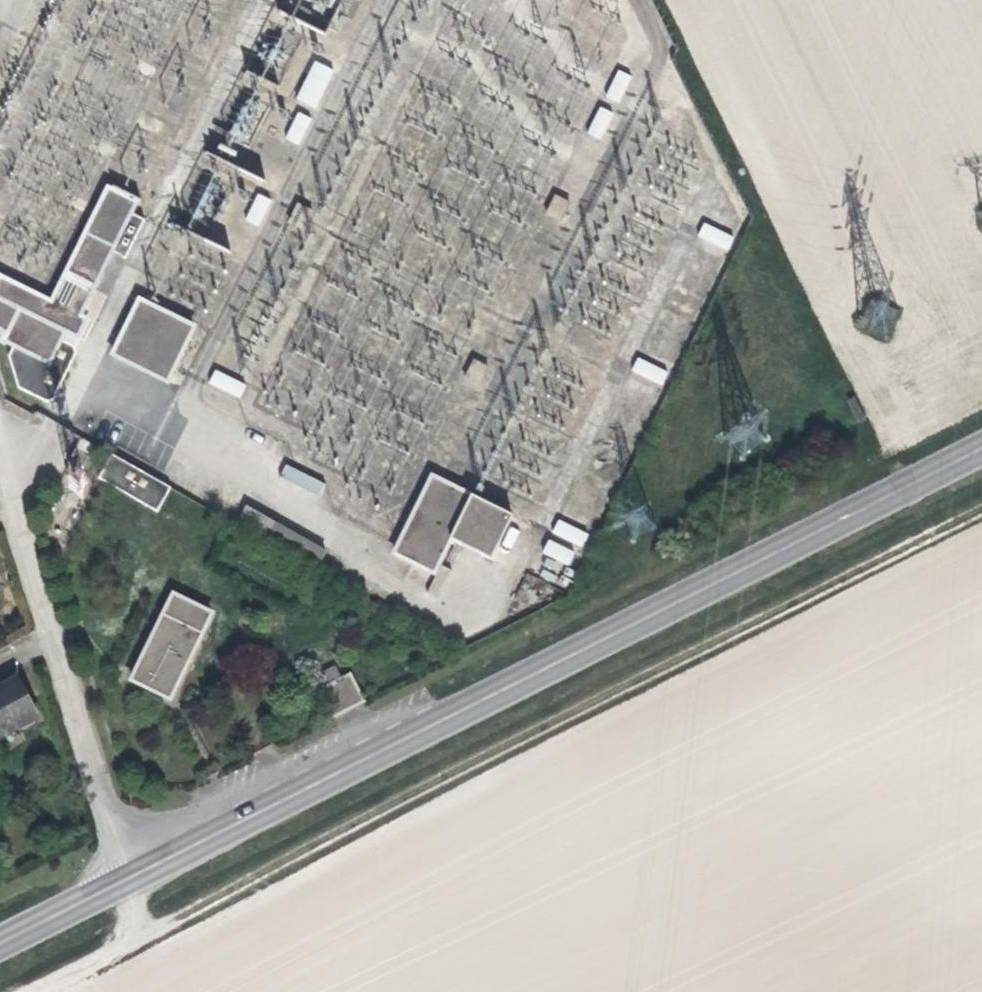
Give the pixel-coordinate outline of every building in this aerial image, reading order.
[(333,72),(315,64),(298,102),(315,110),(333,72)] [(632,80),(618,73),(606,100),(620,107),(632,80)] [(613,117),(600,110),(587,136),(600,142),(613,117)] [(313,117),(301,112),(287,141),(299,147),(313,117)] [(134,205),(106,192),(49,304),(0,280),(0,333),(6,336),(2,343),(12,348),(8,359),(16,391),(44,404),(51,402),(74,356),(72,349),(59,342),(63,333),(72,327),(79,330),(83,322),(77,319),(109,254),(123,261),(142,224),(128,216),(134,205)] [(272,199),(260,194),(245,223),(257,229),(272,199)] [(569,205),(555,198),(546,215),(560,222),(569,205)] [(312,212),(298,206),(288,225),(302,231),(312,212)] [(734,240),(705,225),(699,237),(728,252),(734,240)] [(191,331),(138,304),(112,358),(166,384),(191,331)] [(487,368),(473,361),(464,379),(477,386),(487,368)] [(667,375),(638,361),(632,373),(661,387),(667,375)] [(245,387),(214,372),(209,384),(238,399),(245,387)] [(171,490),(115,458),(101,482),(157,514),(171,490)] [(509,521),(430,481),(417,509),(423,512),(420,519),(413,515),(393,557),(432,577),(449,543),(489,563),(509,521)] [(326,552),(247,507),(239,523),(317,568),(326,552)] [(423,512),(417,509),(413,515),(420,519),(423,512)] [(206,513),(87,548),(151,764),(270,729),(206,513)] [(587,537),(558,523),(552,535),(581,549),(587,537)] [(568,565),(574,551),(548,539),(542,553),(568,565)] [(3,635),(0,636),(0,687),(23,675),(3,635)] [(330,715),(363,704),(353,674),(320,684),(330,715)]
